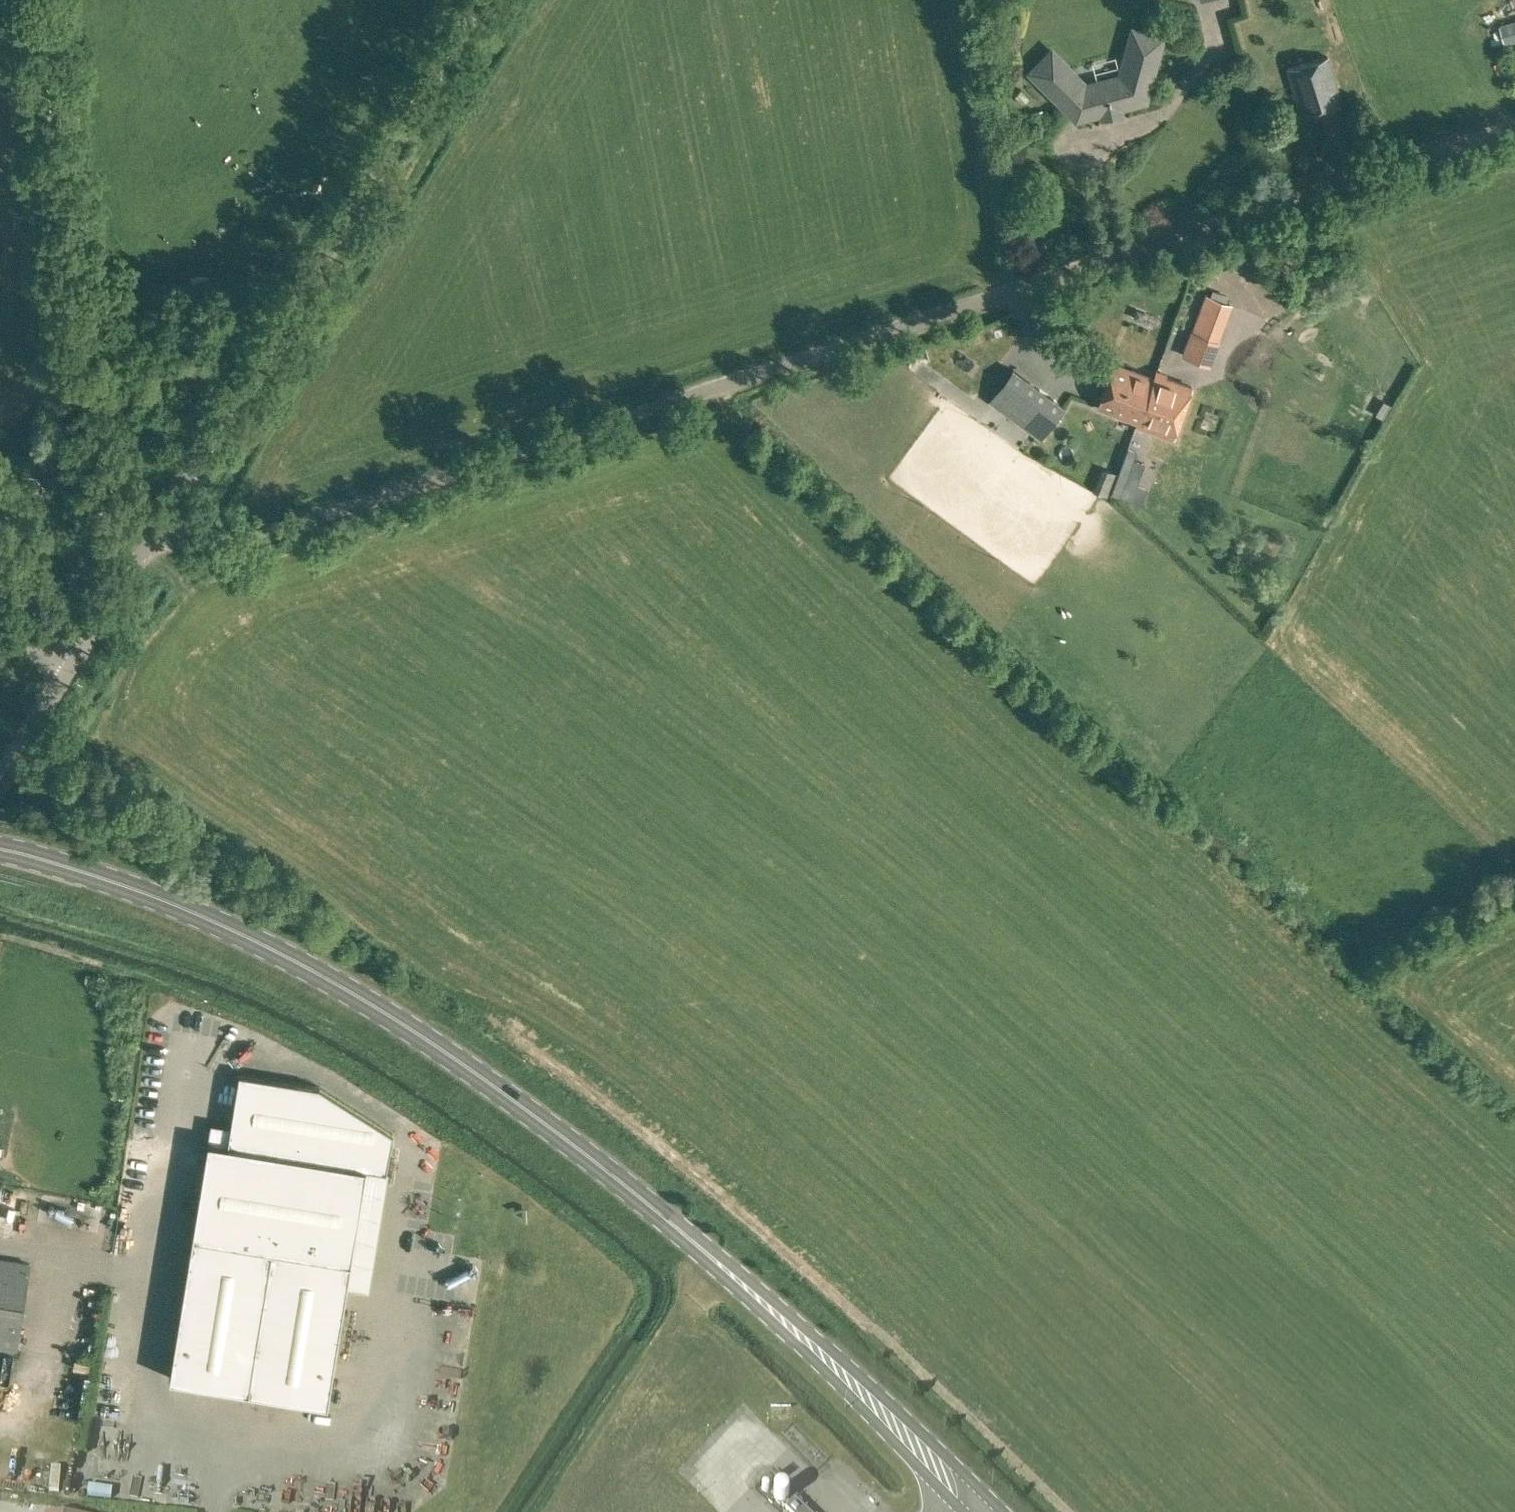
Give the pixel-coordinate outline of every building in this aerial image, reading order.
[(1499,25),(1505,43),(1514,40),(1514,21),(1499,25)] [(1146,99),(1163,37),(1139,31),(1126,77),(1120,76),(1085,85),(1081,89),(1047,55),(1029,72),(1074,117),(1073,119),(1076,122),(1105,114),(1104,112),(1117,108),(1118,110),(1147,103),(1148,99),(1146,99)] [(1301,114),(1341,102),(1327,56),(1287,68),(1301,114)] [(1325,245),(1336,240),(1330,227),(1318,232),(1325,245)] [(1328,268),(1321,273),(1323,275),(1327,281),(1335,276),(1328,268)] [(1327,281),(1323,275),(1316,280),(1321,287),(1328,282),(1327,281)] [(1224,316),(1229,303),(1206,295),(1202,307),(1224,316)] [(1153,378),(1113,363),(1097,406),(1137,421),(1136,424),(1173,437),(1191,386),(1155,373),(1153,378)] [(1040,438),(1063,406),(1013,369),(990,400),(1040,438)] [(1139,430),(1136,447),(1154,451),(1157,433),(1139,430)] [(1108,460),(1100,483),(1114,488),(1121,465),(1108,460)] [(319,1086),(239,1073),(227,1145),(208,1142),(169,1378),(327,1404),(366,1168),(386,1171),(392,1133),(378,1124),(319,1086)] [(30,1264),(0,1260),(0,1345),(16,1347),(30,1264)] [(784,1511),(785,1511),(806,1511),(794,1500),(784,1511)]
